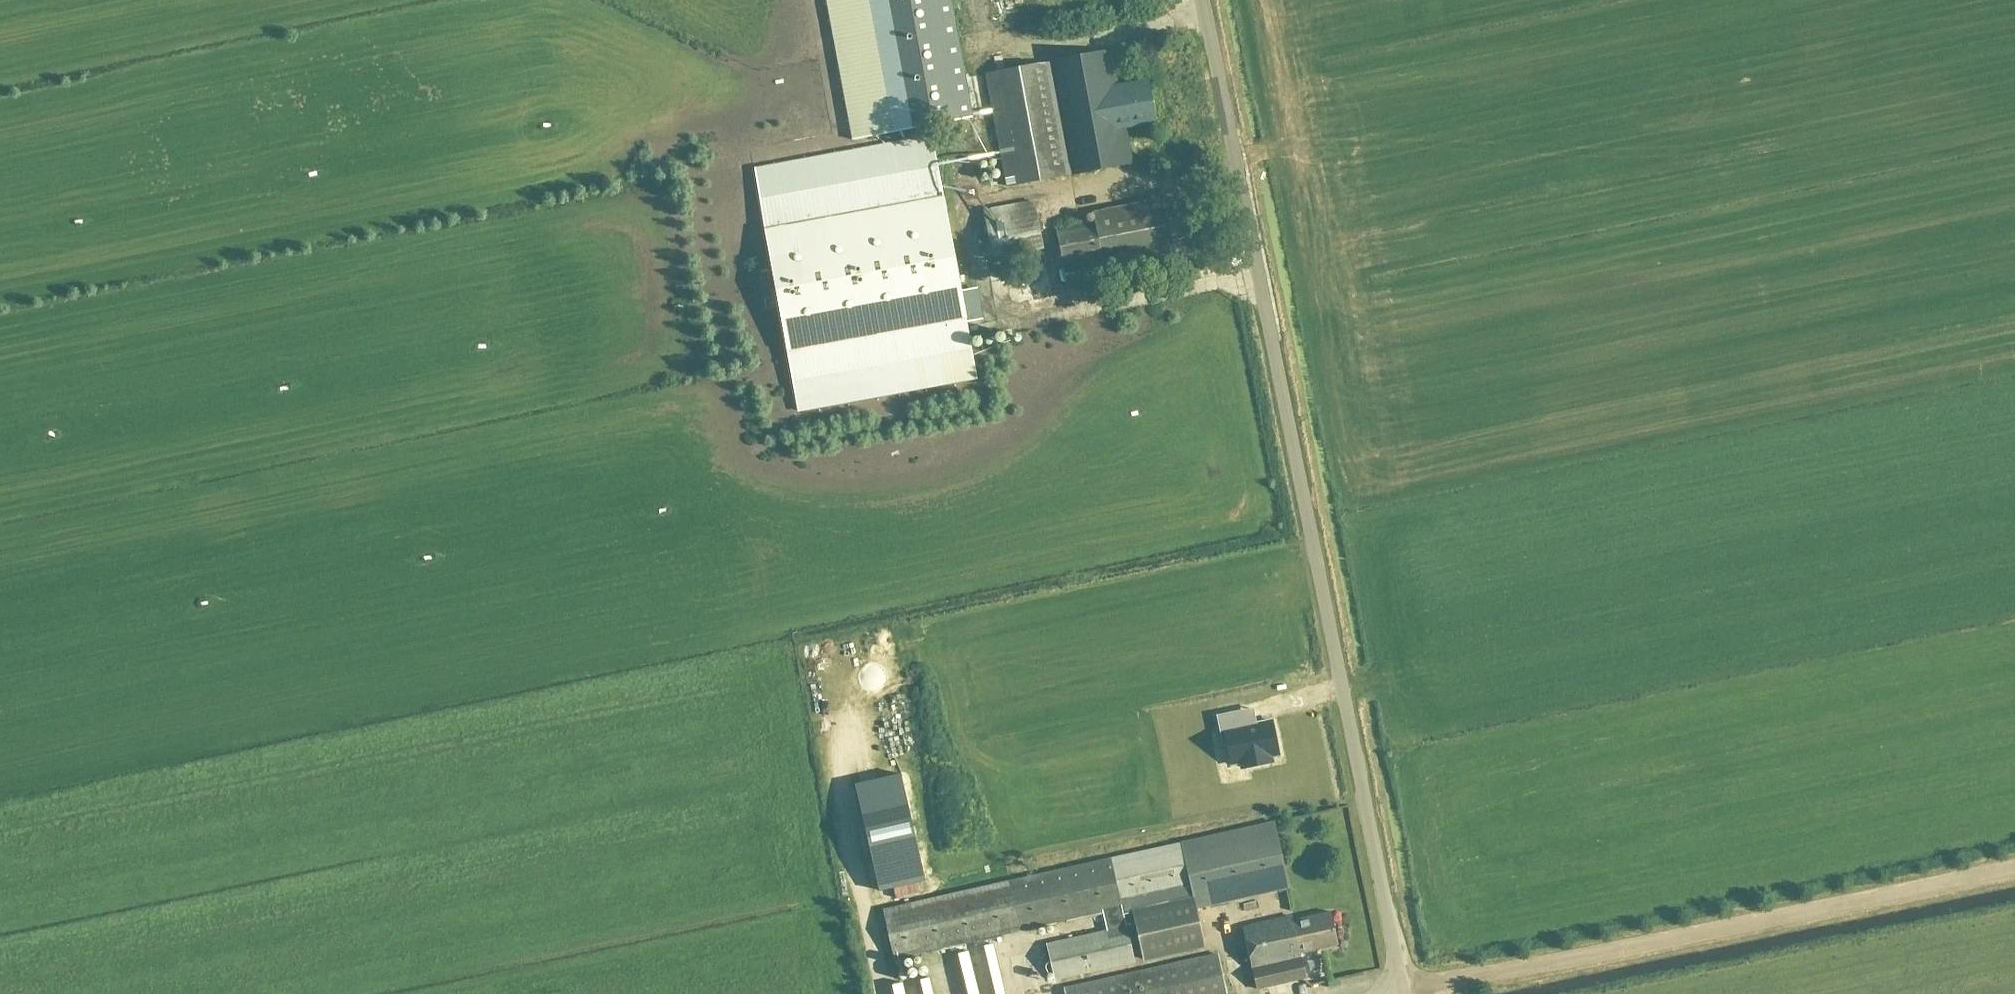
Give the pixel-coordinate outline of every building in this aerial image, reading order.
[(972,117),(950,0),(868,0),(893,132),(972,117)] [(1116,88),(1109,50),(985,74),(1006,186),(1130,162),(1123,126),(1154,120),(1147,82),(1116,88)] [(965,320),(942,197),(763,230),(786,353),(965,320)] [(1092,212),(1094,221),(1056,229),(1067,286),(1172,265),(1159,199),(1092,212)] [(992,256),(1042,246),(1034,203),(984,212),(992,256)] [(1249,721),(1246,704),(1221,709),(1228,740),(1232,739),(1236,760),(1254,756),(1255,762),(1278,757),(1277,751),(1285,750),(1278,715),(1249,721)] [(855,785),(878,891),(923,882),(899,775),(855,785)] [(1275,823),(1181,843),(881,907),(893,958),(1103,911),(1107,931),(1044,945),(1053,982),(1133,964),(1122,915),(1133,913),(1143,959),(1203,946),(1195,910),(1289,890),(1275,823)] [(1289,920),(1289,916),(1242,927),(1256,988),(1305,977),(1300,953),(1337,944),(1329,911),(1289,920)] [(942,949),(953,993),(979,993),(967,943),(942,949)] [(1218,955),(1063,990),(1064,993),(1227,993),(1218,955)] [(1235,991),(1250,990),(1248,963),(1234,964),(1235,991)]
